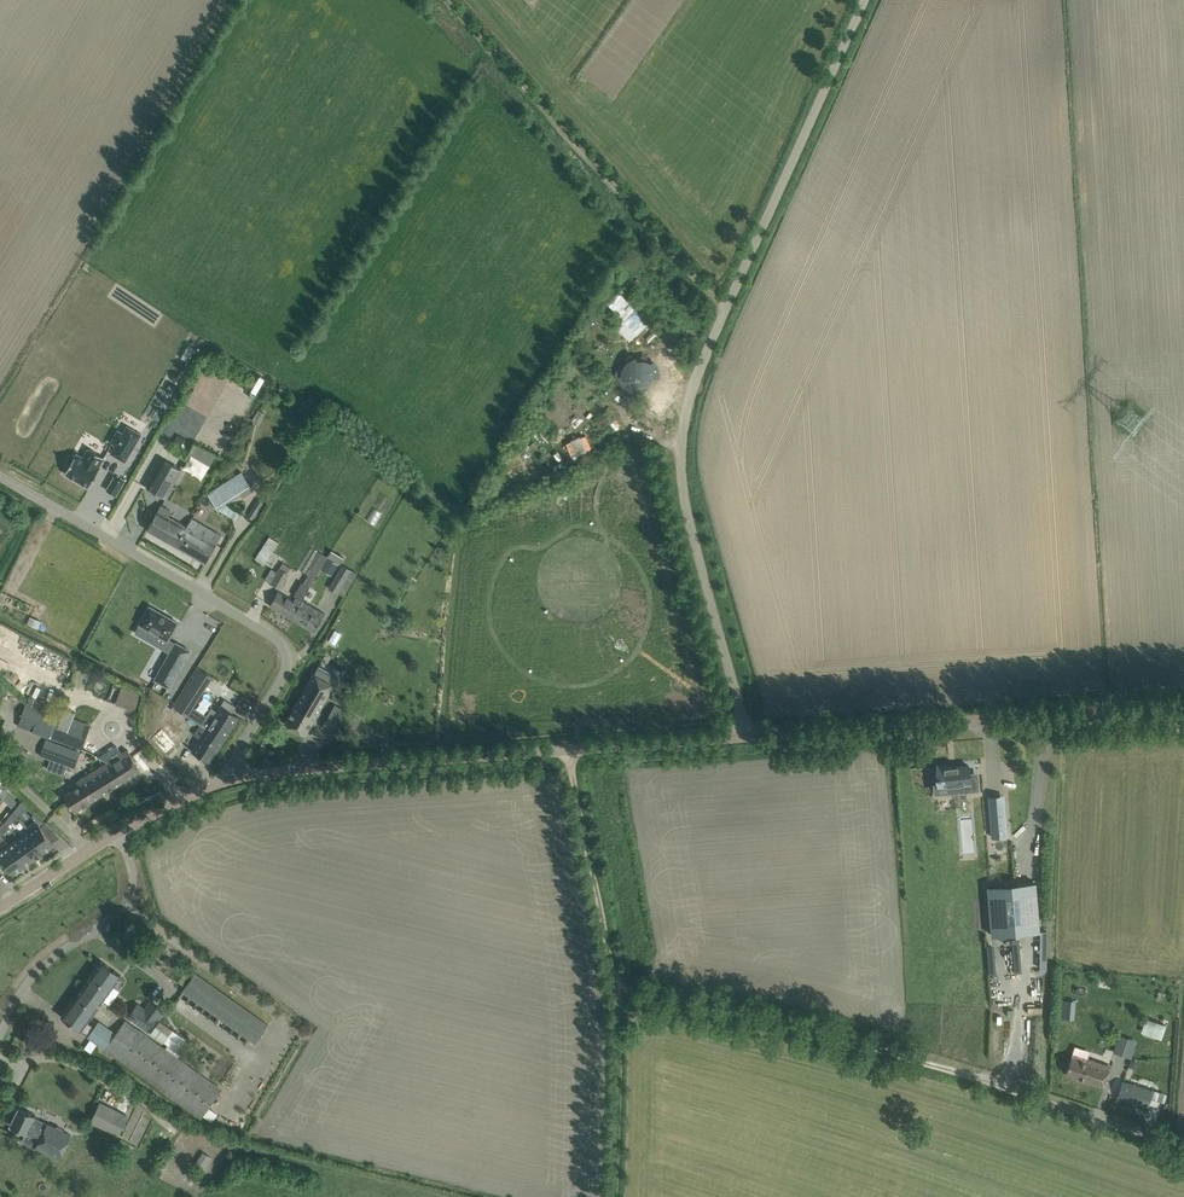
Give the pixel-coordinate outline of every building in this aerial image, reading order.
[(617,291),(607,301),(636,333),(647,323),(617,291)] [(624,377),(621,379),(628,388),(630,389),(633,391),(638,391),(641,390),(644,389),(647,386),(652,376),(658,376),(657,371),(656,366),(653,363),(650,364),(646,361),(645,361),(641,361),(640,357),(635,358),(630,361),(626,365),(625,367),(623,370),(623,373),(624,377)] [(164,388),(157,403),(164,406),(171,391),(164,388)] [(242,414),(251,398),(246,395),(237,411),(242,414)] [(258,409),(251,420),(258,424),(264,413),(258,409)] [(113,449),(111,453),(125,462),(140,435),(127,426),(123,433),(118,430),(111,442),(116,445),(114,447),(113,449)] [(76,453),(65,473),(89,487),(101,467),(99,466),(104,457),(88,448),(83,457),(76,453)] [(48,474),(55,461),(48,458),(41,471),(48,474)] [(165,498),(181,469),(163,459),(147,487),(165,498)] [(207,494),(217,509),(225,503),(224,501),(239,492),(242,497),(253,490),(241,472),(207,494)] [(114,476),(106,490),(116,495),(124,482),(114,476)] [(259,499),(248,516),(254,520),(265,503),(259,499)] [(201,524),(192,519),(191,518),(187,527),(168,516),(171,511),(161,505),(158,510),(147,529),(205,563),(216,544),(197,532),(201,524)] [(269,536),(254,559),(264,565),(279,543),(269,536)] [(340,565),(344,557),(332,550),(331,550),(327,557),(340,565)] [(310,586),(327,557),(322,554),(309,576),(308,575),(303,583),(301,581),(293,595),(295,596),(292,600),(278,592),(270,606),(292,618),(302,600),(303,598),(310,586)] [(324,564),(321,570),(331,575),(334,570),(337,564),(328,558),(324,564)] [(342,564),(328,588),(337,593),(337,592),(344,596),(357,574),(351,570),(342,564)] [(270,583),(280,589),(289,573),(279,568),(270,583)] [(325,613),(303,601),(302,600),(292,618),(314,631),(325,613)] [(169,687),(190,650),(176,642),(175,643),(168,639),(178,622),(150,606),(139,624),(150,630),(145,638),(170,652),(155,679),(169,687)] [(318,666),(285,723),(305,735),(338,677),(331,673),(335,665),(323,658),(318,666)] [(193,677),(174,707),(187,716),(206,686),(193,677)] [(120,688),(116,701),(136,708),(141,695),(120,688)] [(232,712),(235,707),(224,700),(217,711),(212,708),(208,714),(201,724),(206,728),(224,739),(239,717),(232,712)] [(50,737),(58,714),(27,703),(19,726),(50,737)] [(332,710),(322,726),(341,737),(346,729),(347,728),(341,724),(345,716),(342,721),(330,714),(332,711),(332,710)] [(83,748),(91,725),(58,714),(50,737),(83,748)] [(210,762),(224,739),(206,728),(191,751),(196,753),(210,762)] [(163,731),(152,741),(167,757),(178,747),(163,731)] [(75,767),(80,753),(47,740),(41,754),(75,767)] [(118,746),(103,755),(108,762),(120,782),(140,770),(128,749),(122,753),(118,746)] [(79,785),(64,795),(74,811),(120,782),(108,762),(76,782),(79,785)] [(950,765),(937,766),(938,781),(939,786),(949,785),(950,791),(977,788),(976,775),(970,775),(970,772),(969,765),(950,767),(950,765)] [(17,801),(7,792),(2,798),(12,807),(17,801)] [(992,837),(1007,836),(1004,808),(990,809),(992,837)] [(12,822),(19,818),(14,811),(8,818),(12,822)] [(38,824),(28,831),(43,853),(54,845),(41,826),(45,823),(34,813),(32,815),(38,824)] [(4,833),(11,828),(6,821),(0,828),(4,833)] [(33,860),(43,853),(28,831),(18,838),(33,860)] [(23,867),(33,860),(18,838),(8,845),(23,867)] [(23,867),(8,845),(0,851),(0,856),(13,874),(23,867)] [(1036,883),(987,887),(992,935),(1040,931),(1036,883)] [(1048,930),(1041,930),(1039,968),(1047,968),(1048,930)] [(1019,937),(1012,938),(1015,971),(1022,971),(1019,937)] [(993,943),(986,944),(989,973),(996,972),(993,943)] [(102,1000),(121,975),(101,960),(83,986),(102,1000)] [(178,967),(172,977),(184,985),(190,975),(178,967)] [(255,1043),(268,1025),(195,973),(182,991),(255,1043)] [(80,1030),(102,1000),(83,986),(61,1016),(80,1030)] [(1076,1000),(1062,999),(1061,1018),(1074,1019),(1076,1000)] [(148,1030),(157,1018),(137,1004),(129,1016),(148,1030)] [(1166,1024),(1146,1017),(1141,1031),(1161,1038),(1166,1024)] [(220,1090),(125,1021),(115,1035),(98,1022),(88,1036),(200,1118),(220,1090)] [(1120,1032),(1113,1051),(1131,1057),(1137,1038),(1120,1032)] [(1086,1062),(1071,1057),(1066,1073),(1103,1086),(1110,1066),(1088,1059),(1086,1062)] [(1139,1060),(1131,1057),(1128,1066),(1136,1069),(1139,1060)] [(1148,1106),(1153,1091),(1118,1080),(1111,1106),(1119,1108),(1122,1098),(1148,1106)] [(127,1116),(100,1103),(91,1121),(118,1134),(127,1116)] [(19,1107),(10,1125),(26,1133),(26,1132),(39,1139),(36,1146),(60,1158),(71,1135),(63,1131),(63,1129),(56,1126),(55,1127),(47,1123),(46,1124),(34,1118),(35,1115),(19,1107)] [(203,1151),(196,1164),(205,1169),(212,1156),(203,1151)]
